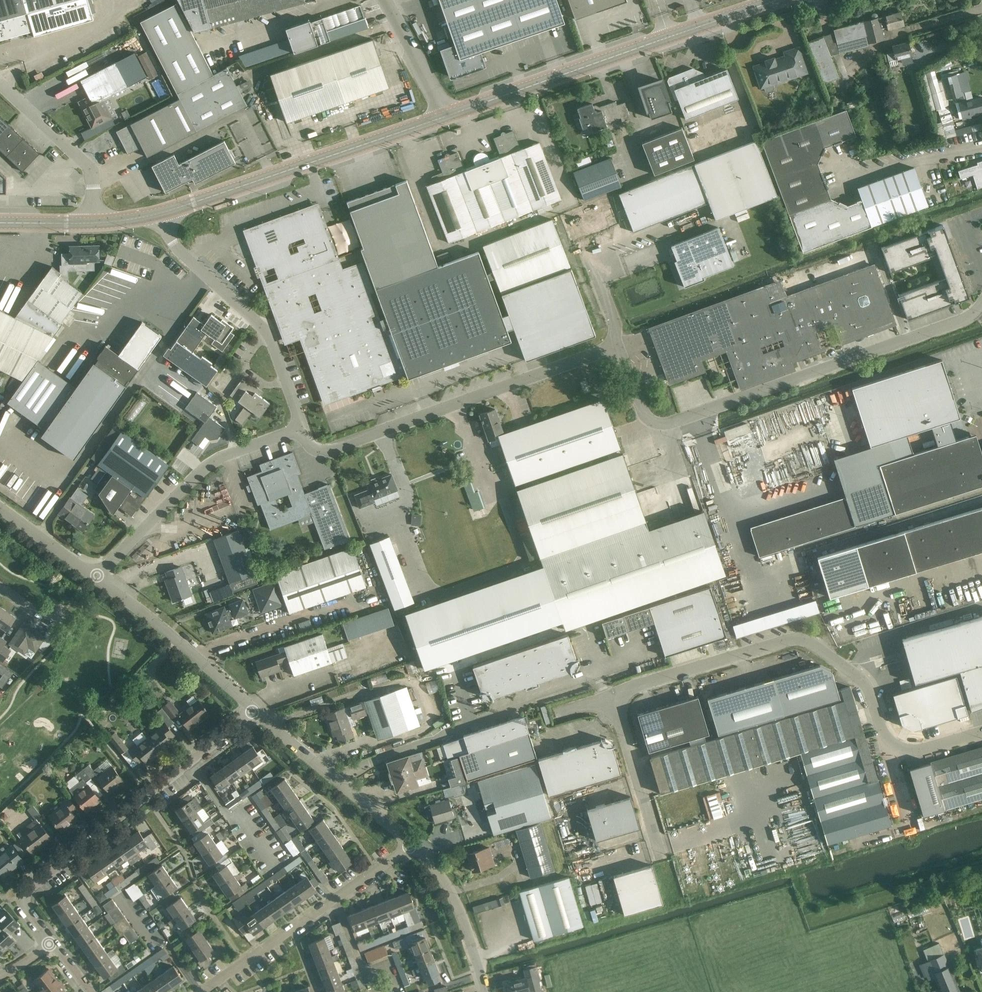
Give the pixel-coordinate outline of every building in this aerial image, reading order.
[(33,31),(27,13),(73,0),(0,0),(0,40),(33,31)] [(195,32),(211,28),(305,3),(304,0),(179,0),(195,32)] [(557,0),(439,0),(455,46),(442,51),(451,77),(484,66),(479,52),(565,23),(557,0)] [(575,19),(627,1),(627,0),(568,0),(575,19)] [(130,153),(142,146),(147,157),(247,105),(227,68),(213,75),(176,3),(140,22),(180,99),(116,131),(124,146),(126,145),(130,153)] [(365,18),(360,5),(354,7),(354,8),(355,7),(359,20),(341,26),(337,14),(332,15),(336,28),(327,31),(330,40),(369,27),(366,18),(365,18)] [(904,25),(900,12),(885,16),(879,18),(878,16),(878,15),(877,14),(876,13),(875,13),(874,14),(873,14),(872,15),(872,16),(872,17),(872,20),(833,29),(835,33),(812,41),(807,43),(823,83),(839,77),(830,55),(869,46),(869,44),(884,40),(881,28),(888,26),(888,29),(904,25)] [(295,53),(318,45),(310,21),(286,29),(295,53)] [(332,53),(349,100),(389,86),(373,39),(332,53)] [(898,65),(896,59),(912,55),(908,42),(892,46),(894,52),(883,54),(885,61),(888,61),(890,67),(898,65)] [(808,73),(799,46),(783,51),(784,55),(775,58),(774,56),(764,59),(765,61),(752,66),(760,89),(764,88),(765,91),(767,92),(773,91),(774,88),(773,85),(808,73)] [(146,52),(138,56),(150,79),(158,75),(146,52)] [(286,122),(349,100),(332,53),(270,75),(275,88),(267,90),(271,102),(279,99),(286,122)] [(80,80),(89,97),(79,102),(92,127),(111,117),(102,100),(128,86),(115,61),(80,80)] [(670,78),(668,80),(670,85),(673,86),(685,119),(738,98),(726,69),(702,78),(699,72),(695,70),(687,73),(686,76),(682,77),(677,75),(670,78)] [(948,107),(946,100),(948,99),(958,97),(964,95),(959,73),(941,78),(937,80),(934,69),(918,74),(929,111),(936,109),(936,111),(938,111),(942,125),(953,122),(948,107)] [(879,75),(869,78),(873,88),(883,84),(879,75)] [(248,87),(253,85),(250,78),(237,85),(243,97),(250,93),(248,87)] [(661,80),(640,87),(651,118),(672,111),(661,80)] [(958,97),(963,117),(981,112),(981,99),(981,97),(966,101),(964,95),(958,97)] [(592,103),(577,108),(580,117),(579,118),(582,129),(591,126),(592,131),(607,126),(606,122),(621,117),(622,121),(630,118),(625,102),(617,105),(616,101),(600,106),(602,110),(597,111),(595,110),(592,103)] [(853,101),(847,103),(849,109),(855,106),(853,101)] [(814,121),(825,147),(856,135),(846,109),(814,121)] [(23,171),(39,153),(0,116),(0,150),(23,171)] [(930,120),(920,123),(925,139),(935,136),(930,120)] [(825,147),(814,121),(762,141),(776,179),(818,163),(825,147)] [(656,173),(695,158),(683,128),(644,143),(656,173)] [(906,145),(923,140),(919,128),(903,133),(906,145)] [(474,161),(475,162),(476,166),(464,171),(457,152),(447,156),(477,231),(562,198),(539,142),(520,149),(513,131),(506,133),(501,135),(494,138),(501,156),(489,161),(488,157),(488,156),(487,155),(486,154),(485,154),(484,153),(483,153),(482,153),(481,153),(477,154),(476,155),(475,156),(475,157),(474,159),(474,160),(474,161)] [(174,154),(152,166),(165,192),(192,178),(195,183),(235,162),(224,140),(179,164),(174,154)] [(694,164),(619,193),(634,231),(709,202),(715,219),(777,196),(756,140),(694,164)] [(477,231),(447,156),(438,160),(445,178),(426,186),(448,242),(477,231)] [(610,157),(573,171),(584,200),(622,186),(610,157)] [(977,162),(977,164),(958,171),(961,178),(973,175),(977,188),(981,187),(981,161),(977,162)] [(818,163),(776,179),(782,196),(824,180),(818,163)] [(862,199),(871,225),(928,204),(913,166),(857,187),(862,199)] [(374,285),(436,262),(406,180),(347,202),(363,247),(361,248),(374,285)] [(824,180),(782,196),(789,214),(831,198),(824,180)] [(856,231),(846,205),(831,198),(789,214),(803,251),(856,231)] [(592,206),(603,232),(621,225),(611,199),(592,206)] [(846,205),(856,231),(871,226),(871,225),(862,199),(846,205)] [(284,277),(336,259),(315,204),(261,224),(261,226),(246,231),(259,266),(262,265),(261,263),(276,258),(277,260),(273,261),(274,266),(279,264),(284,277)] [(593,207),(572,215),(583,240),(603,232),(593,207)] [(406,373),(408,378),(511,341),(507,330),(514,328),(526,360),(537,356),(514,292),(502,297),(509,313),(503,316),(496,299),(489,279),(495,277),(501,293),(570,266),(552,218),(483,245),(493,272),(487,274),(478,251),(438,266),(436,262),(374,285),(390,327),(406,372),(406,373)] [(943,224),(881,247),(891,273),(891,272),(891,271),(938,254),(946,277),(899,294),(899,293),(898,293),(907,319),(969,296),(943,224)] [(733,265),(718,227),(671,246),(676,260),(674,261),(684,287),(704,279),(703,276),(733,265)] [(98,246),(78,246),(70,246),(70,252),(70,253),(70,266),(86,265),(86,261),(99,261),(98,246)] [(114,256),(109,254),(105,263),(111,265),(114,256)] [(340,270),(336,259),(284,277),(269,283),(268,281),(265,282),(279,320),(292,315),(294,319),(291,320),(292,324),(295,323),(296,325),(295,326),(298,334),(301,333),(315,371),(317,370),(329,402),(372,386),(373,391),(383,387),(381,383),(384,382),(383,378),(385,377),(386,380),(399,375),(404,374),(404,373),(406,373),(406,372),(390,327),(383,330),(370,293),(373,291),(362,262),(340,270)] [(763,287),(650,328),(669,381),(704,368),(700,358),(728,348),(743,386),(793,368),(790,361),(807,354),(808,355),(825,349),(824,345),(820,346),(814,328),(834,321),(841,339),(894,320),(873,265),(836,278),(839,285),(811,295),(809,291),(787,299),(791,309),(774,315),(763,287)] [(61,322),(82,292),(59,275),(61,272),(52,266),(28,299),(15,317),(0,309),(0,368),(22,379),(54,336),(63,323),(61,322)] [(74,307),(69,314),(101,325),(101,323),(107,315),(91,303),(97,303),(111,308),(116,308),(116,303),(129,286),(128,288),(137,288),(137,281),(138,281),(138,275),(112,267),(106,274),(106,278),(102,277),(95,285),(95,287),(92,287),(84,297),(82,304),(76,303),(74,307)] [(514,292),(537,356),(596,335),(572,270),(514,292)] [(206,333),(215,339),(212,344),(222,351),(234,335),(230,332),(234,327),(222,319),(220,321),(211,314),(204,324),(193,316),(170,348),(168,347),(163,354),(206,386),(217,370),(210,365),(212,363),(202,355),(200,357),(199,356),(203,350),(198,346),(193,353),(193,352),(206,333)] [(130,380),(162,336),(142,321),(118,354),(105,345),(94,360),(41,434),(75,459),(128,384),(125,383),(128,379),(130,380)] [(67,352),(63,349),(50,366),(54,369),(67,352)] [(74,386),(38,360),(8,402),(44,428),(74,386)] [(871,446),(960,418),(942,360),(853,388),(871,446)] [(13,377),(6,389),(13,393),(20,381),(13,377)] [(230,395),(245,406),(235,419),(242,424),(253,409),(261,415),(270,403),(260,395),(262,392),(260,391),(259,391),(257,390),(258,388),(243,377),(230,395)] [(586,380),(580,382),(584,394),(590,391),(586,380)] [(197,392),(185,408),(204,422),(191,440),(199,445),(206,435),(210,438),(216,437),(219,433),(221,434),(225,428),(209,416),(217,406),(197,392)] [(534,484),(517,490),(543,565),(405,612),(424,667),(561,619),(564,629),(725,574),(704,510),(647,530),(619,448),(621,448),(604,399),(498,435),(515,484),(532,478),(534,484)] [(495,409),(480,414),(489,440),(495,438),(494,434),(502,431),(495,409)] [(747,422),(724,429),(725,435),(714,438),(721,464),(734,460),(729,443),(752,437),(747,422)] [(110,473),(106,479),(88,467),(71,490),(74,492),(80,497),(84,492),(89,486),(97,492),(97,491),(113,515),(119,506),(132,515),(145,497),(169,464),(121,430),(97,464),(110,473)] [(879,464),(895,513),(981,485),(981,451),(978,441),(976,434),(969,436),(879,464)] [(304,493),(297,474),(301,473),(292,452),(260,464),(262,471),(247,476),(258,504),(261,503),(271,529),(312,514),(325,549),(350,539),(329,484),(328,484),(328,483),(327,484),(327,485),(320,488),(319,487),(318,487),(319,488),(304,493)] [(9,460),(4,456),(0,462),(0,474),(9,460)] [(398,489),(391,473),(378,479),(378,478),(372,480),(372,481),(366,483),(368,489),(354,494),(359,507),(374,501),(373,499),(398,489)] [(19,502),(42,518),(58,496),(35,479),(19,502)] [(480,490),(476,491),(473,481),(464,484),(470,502),(473,511),(486,507),(480,490)] [(88,495),(84,492),(80,497),(74,492),(59,513),(71,522),(72,521),(83,529),(82,530),(87,523),(93,514),(81,505),(88,495)] [(846,498),(750,529),(759,556),(855,526),(846,498)] [(817,556),(829,597),(868,585),(981,551),(981,507),(817,556)] [(257,583),(254,574),(255,574),(238,529),(213,538),(225,571),(226,574),(217,578),(220,586),(229,583),(230,583),(233,592),(257,583)] [(251,547),(256,545),(251,530),(246,532),(251,547)] [(379,536),(369,541),(394,607),(413,600),(389,533),(379,536)] [(364,542),(276,573),(289,613),(346,594),(354,618),(390,606),(364,542)] [(165,572),(167,579),(166,579),(173,601),(191,595),(188,588),(193,587),(190,578),(191,577),(186,565),(181,567),(181,566),(165,572)] [(261,612),(284,604),(274,576),(266,579),(268,584),(254,589),(261,612)] [(649,606),(602,622),(607,637),(654,622),(665,656),(726,636),(710,586),(649,606)] [(224,607),(206,614),(213,633),(232,625),(228,617),(234,615),(235,618),(248,613),(243,599),(230,605),(232,609),(226,611),(224,607)] [(815,600),(733,625),(736,637),(819,612),(815,600)] [(6,631),(16,617),(0,607),(0,627),(6,631)] [(348,640),(394,624),(388,608),(342,623),(348,640)] [(902,639),(915,683),(959,670),(971,711),(981,707),(981,616),(902,639)] [(44,637),(24,623),(10,643),(24,653),(28,646),(35,651),(38,646),(44,650),(54,639),(46,634),(44,637)] [(280,670),(278,663),(288,660),(294,676),(347,657),(342,643),(327,648),(322,633),(284,646),(286,652),(256,662),(261,676),(280,670)] [(576,659),(567,634),(472,666),(481,692),(479,692),(479,693),(482,692),(482,695),(489,698),(492,697),(493,699),(493,697),(525,686),(526,688),(539,684),(538,682),(570,671),(571,673),(572,673),(571,670),(574,670),(577,663),(576,660),(578,659),(576,659)] [(0,651),(0,663),(1,664),(2,662),(3,663),(11,650),(4,645),(0,651)] [(837,690),(832,671),(820,665),(772,679),(771,677),(768,677),(766,678),(765,679),(765,681),(707,698),(719,737),(844,699),(841,689),(837,690)] [(0,678),(0,686),(2,688),(12,673),(7,670),(5,673),(4,672),(0,678)] [(922,686),(933,724),(967,714),(957,676),(922,686)] [(364,699),(378,739),(420,725),(419,721),(425,719),(420,706),(415,708),(406,684),(364,699)] [(719,737),(650,757),(660,792),(660,793),(800,752),(863,733),(857,711),(850,686),(841,689),(844,699),(784,718),(784,717),(719,737)] [(913,729),(933,724),(922,686),(893,694),(901,722),(913,729)] [(677,701),(688,739),(709,733),(697,695),(677,701)] [(178,715),(189,729),(197,722),(208,713),(208,714),(209,713),(198,699),(178,715)] [(161,707),(174,722),(171,719),(180,712),(170,700),(161,707)] [(367,715),(366,714),(362,702),(362,701),(348,706),(349,706),(326,714),(334,735),(336,734),(338,741),(353,736),(347,717),(352,715),(353,719),(367,715)] [(657,708),(668,745),(688,739),(677,701),(657,708)] [(148,738),(159,753),(172,743),(170,740),(176,736),(169,726),(174,722),(161,707),(162,708),(156,713),(162,721),(157,725),(159,728),(148,738)] [(668,745),(657,708),(637,714),(648,751),(668,745)] [(459,754),(529,731),(523,715),(463,735),(464,737),(443,744),(447,758),(459,754)] [(159,753),(148,738),(135,748),(133,744),(128,748),(112,728),(105,733),(126,759),(132,755),(139,765),(145,760),(147,762),(159,753)] [(529,731),(459,754),(467,780),(537,757),(529,731)] [(863,733),(800,752),(827,843),(890,825),(863,733)] [(563,751),(538,758),(549,795),(621,773),(612,742),(605,739),(601,739),(576,747),(576,745),(562,749),(563,751)] [(241,754),(251,768),(261,760),(264,763),(270,759),(262,748),(257,752),(253,746),(241,754)] [(944,809),(981,798),(981,747),(930,763),(944,809)] [(390,772),(392,777),(424,766),(422,758),(420,752),(408,755),(387,762),(390,772)] [(251,768),(241,754),(232,761),(241,774),(251,768)] [(450,786),(465,782),(457,757),(448,759),(453,776),(448,778),(450,786)] [(241,774),(232,761),(221,768),(231,782),(241,774)] [(944,809),(930,763),(930,762),(909,768),(922,815),(944,809)] [(112,766),(104,772),(99,766),(93,770),(89,764),(83,769),(95,783),(95,782),(91,778),(95,774),(110,792),(124,781),(112,766)] [(477,781),(485,808),(484,808),(482,811),(485,820),(488,822),(489,821),(493,834),(551,817),(535,764),(477,781)] [(424,766),(392,777),(397,792),(418,785),(416,779),(427,775),(424,766)] [(100,800),(90,787),(95,783),(83,769),(81,767),(77,771),(78,773),(75,776),(79,781),(69,789),(86,811),(100,800)] [(231,782),(221,768),(211,776),(220,789),(231,782)] [(260,779),(263,784),(274,777),(270,772),(260,779)] [(278,798),(292,788),(285,778),(271,788),(278,798)] [(250,786),(254,791),(263,784),(260,779),(250,786)] [(461,784),(443,790),(446,798),(454,796),(454,797),(464,794),(461,784)] [(239,794),(243,799),(254,791),(250,786),(239,794)] [(285,808),(299,799),(292,788),(278,798),(285,808)] [(260,809),(265,806),(260,798),(264,796),(260,790),(251,796),(260,809)] [(77,818),(72,812),(77,808),(66,794),(63,797),(65,799),(59,803),(62,806),(49,816),(61,831),(77,818)] [(183,821),(197,811),(190,801),(192,799),(188,794),(179,801),(182,806),(176,810),(183,821)] [(229,809),(243,799),(239,794),(225,804),(229,809)] [(630,797),(587,809),(596,840),(639,827),(630,797)] [(293,819),(306,809),(299,799),(285,808),(293,819)] [(452,808),(449,799),(429,804),(424,806),(427,817),(433,816),(435,823),(457,817),(454,807),(452,808)] [(32,805),(27,809),(35,819),(41,815),(32,805)] [(268,820),(273,816),(265,806),(260,809),(268,820)] [(306,809),(293,819),(300,830),(314,820),(306,809)] [(197,811),(183,821),(190,831),(191,831),(194,836),(191,837),(191,838),(210,825),(207,820),(204,822),(197,811)] [(273,816),(268,820),(276,830),(280,827),(273,816)] [(316,839),(330,829),(323,819),(309,829),(316,839)] [(516,829),(530,877),(555,870),(540,822),(516,829)] [(39,823),(20,838),(31,852),(41,844),(42,846),(52,838),(39,823)] [(210,825),(191,838),(195,842),(194,842),(202,853),(215,843),(208,833),(213,829),(210,825)] [(280,827),(276,830),(283,841),(288,838),(280,827)] [(230,834),(226,828),(220,832),(224,838),(230,834)] [(323,849),(337,840),(330,829),(316,839),(323,849)] [(127,838),(137,852),(147,844),(151,850),(157,846),(149,834),(144,838),(138,831),(127,838)] [(299,850),(304,847),(296,836),(291,839),(299,850)] [(117,845),(127,859),(137,852),(127,838),(117,845)] [(330,859),(344,850),(337,840),(323,849),(330,859)] [(215,866),(228,857),(225,852),(223,854),(215,843),(202,853),(209,864),(212,862),(215,866)] [(106,853),(116,866),(120,870),(124,868),(121,863),(127,859),(117,845),(106,853)] [(0,854),(0,872),(3,876),(23,860),(11,846),(0,854)] [(304,847),(299,850),(306,860),(311,857),(304,847)] [(473,871),(494,864),(489,847),(467,854),(473,871)] [(344,850),(330,859),(338,871),(352,861),(344,850)] [(97,860),(107,873),(116,866),(106,853),(97,860)] [(146,863),(150,868),(160,861),(156,856),(146,863)] [(220,885),(240,872),(229,857),(228,857),(215,866),(218,871),(213,874),(220,885)] [(313,870),(318,867),(311,857),(306,860),(313,870)] [(284,866),(288,871),(298,864),(295,859),(284,866)] [(96,881),(106,873),(107,873),(97,860),(86,867),(96,881)] [(136,871),(140,876),(150,868),(146,863),(136,871)] [(155,884),(169,874),(162,865),(148,875),(155,884)] [(651,865),(613,876),(624,914),(663,903),(651,865)] [(273,874),(277,879),(288,871),(284,866),(273,874)] [(318,867),(313,870),(323,884),(329,880),(320,867),(319,868),(318,867)] [(125,878),(129,883),(140,876),(136,871),(125,878)] [(246,883),(244,884),(241,886),(237,880),(242,877),(239,873),(240,872),(220,885),(228,896),(231,893),(234,898),(249,887),(246,883)] [(112,880),(119,890),(129,883),(125,878),(124,879),(120,874),(112,880)] [(161,904),(174,895),(171,890),(177,886),(169,874),(155,884),(156,885),(150,889),(158,899),(161,904)] [(263,881),(267,886),(277,879),(273,874),(263,881)] [(296,883),(305,897),(316,890),(306,876),(296,883)] [(568,876),(539,885),(519,891),(534,940),(583,925),(568,876)] [(108,898),(119,890),(112,880),(106,884),(110,889),(104,893),(108,898)] [(263,881),(253,888),(256,893),(267,886),(263,881)] [(85,897),(90,893),(83,883),(78,887),(85,897)] [(134,901),(139,898),(144,895),(140,890),(136,883),(131,887),(126,890),(134,901)] [(305,897),(296,883),(285,891),(295,905),(305,897)] [(583,884),(576,886),(581,904),(587,903),(583,884)] [(256,893),(253,888),(243,895),(247,900),(256,893)] [(275,898),(285,912),(295,905),(285,891),(275,898)] [(412,917),(409,909),(415,907),(409,892),(397,896),(403,911),(402,912),(408,926),(410,932),(422,927),(422,926),(427,925),(422,913),(412,917)] [(90,893),(85,897),(93,908),(98,904),(90,893)] [(60,915),(73,905),(66,895),(53,905),(60,915)] [(174,917),(188,907),(181,897),(178,899),(174,895),(161,904),(165,909),(167,907),(174,917)] [(247,900),(243,895),(232,903),(236,908),(247,900)] [(393,924),(394,924),(399,922),(396,914),(402,912),(403,911),(397,896),(385,901),(391,916),(390,916),(393,924)] [(108,912),(117,906),(112,898),(103,905),(108,912)] [(275,898),(265,905),(274,919),(285,912),(275,898)] [(385,901),(373,906),(379,921),(382,928),(387,926),(384,919),(390,916),(391,916),(385,901)] [(73,905),(60,915),(67,925),(80,915),(73,905)] [(274,919),(265,905),(255,912),(265,926),(274,919)] [(117,906),(108,912),(115,922),(124,916),(117,906)] [(379,921),(373,906),(361,910),(367,925),(379,921)] [(177,922),(182,928),(177,931),(180,936),(191,928),(188,923),(195,918),(188,907),(174,917),(175,918),(168,922),(171,926),(177,922)] [(16,940),(11,935),(21,925),(7,910),(0,916),(0,942),(6,949),(16,940)] [(367,925),(361,910),(348,915),(354,930),(367,925)] [(265,926),(255,912),(245,919),(240,913),(233,918),(244,933),(250,929),(253,934),(265,926)] [(80,915),(67,925),(66,929),(68,932),(72,932),(75,936),(88,926),(80,915)] [(124,916),(115,922),(113,924),(120,934),(131,926),(124,916)] [(339,934),(344,932),(340,922),(332,925),(336,935),(339,934)] [(88,926),(75,936),(82,946),(95,936),(88,926)] [(131,926),(120,934),(120,935),(123,933),(130,943),(139,937),(131,926)] [(408,926),(396,930),(399,936),(410,932),(408,926)] [(193,949),(207,940),(199,929),(195,933),(191,928),(180,936),(183,941),(186,939),(193,949)] [(430,949),(427,941),(425,937),(427,936),(424,929),(393,941),(395,949),(410,943),(414,954),(430,949)] [(385,935),(387,941),(399,936),(396,930),(385,935)] [(343,944),(348,942),(344,932),(339,934),(343,944)] [(373,940),(375,945),(387,941),(385,935),(373,940)] [(95,936),(82,946),(88,955),(102,946),(95,936)] [(314,955),(329,949),(324,937),(309,943),(314,955)] [(207,940),(193,949),(200,960),(198,962),(201,967),(211,960),(208,955),(214,950),(207,940)] [(375,945),(373,940),(363,944),(362,941),(357,943),(360,951),(375,945)] [(348,942),(343,944),(347,956),(353,954),(348,942)] [(933,972),(942,991),(961,991),(939,943),(923,950),(933,972)] [(379,947),(383,957),(387,955),(383,945),(379,947)] [(96,966),(115,952),(112,949),(107,953),(102,946),(88,955),(96,966)] [(147,947),(138,953),(142,959),(151,953),(147,947)] [(152,955),(156,960),(160,957),(163,961),(170,956),(163,947),(152,955)] [(378,959),(383,957),(379,947),(374,949),(378,959)] [(329,949),(314,955),(318,967),(339,959),(337,954),(331,956),(329,949)] [(369,951),(373,961),(378,959),(374,949),(369,951)] [(430,949),(414,954),(419,966),(434,960),(430,949)] [(395,962),(400,960),(396,950),(391,952),(395,962)] [(368,963),(373,961),(369,951),(364,952),(368,963)] [(115,952),(96,966),(104,977),(107,975),(111,981),(125,970),(121,964),(122,961),(116,953),(115,952)] [(353,954),(347,956),(352,968),(357,966),(353,954)] [(140,964),(144,969),(156,960),(152,955),(140,964)] [(339,959),(318,967),(323,979),(338,973),(334,962),(339,959)] [(400,960),(395,962),(399,973),(404,971),(400,960)] [(437,973),(439,972),(434,960),(419,966),(419,967),(412,970),(414,976),(422,973),(424,978),(425,978),(428,985),(440,980),(437,973)] [(130,971),(133,976),(144,969),(140,964),(130,971)] [(163,973),(173,986),(173,988),(175,988),(179,985),(179,984),(178,982),(183,979),(173,966),(163,973)] [(357,966),(352,968),(356,979),(362,977),(357,966)] [(529,991),(542,991),(541,989),(543,988),(541,980),(541,981),(537,966),(523,970),(527,984),(522,985),(521,979),(506,982),(508,991),(524,991),(529,991)] [(40,987),(54,976),(49,968),(34,980),(40,987)] [(119,978),(123,983),(133,976),(130,971),(119,978)] [(404,971),(399,973),(405,987),(410,985),(404,971)] [(173,986),(163,973),(152,981),(160,991),(165,991),(173,986)] [(338,973),(323,979),(327,990),(342,984),(338,973)] [(61,984),(54,976),(40,987),(43,991),(50,991),(61,984)] [(356,979),(361,991),(367,991),(362,977),(356,979)] [(113,990),(123,983),(119,978),(109,985),(113,990)] [(145,991),(160,991),(152,981),(142,988),(145,991)]
